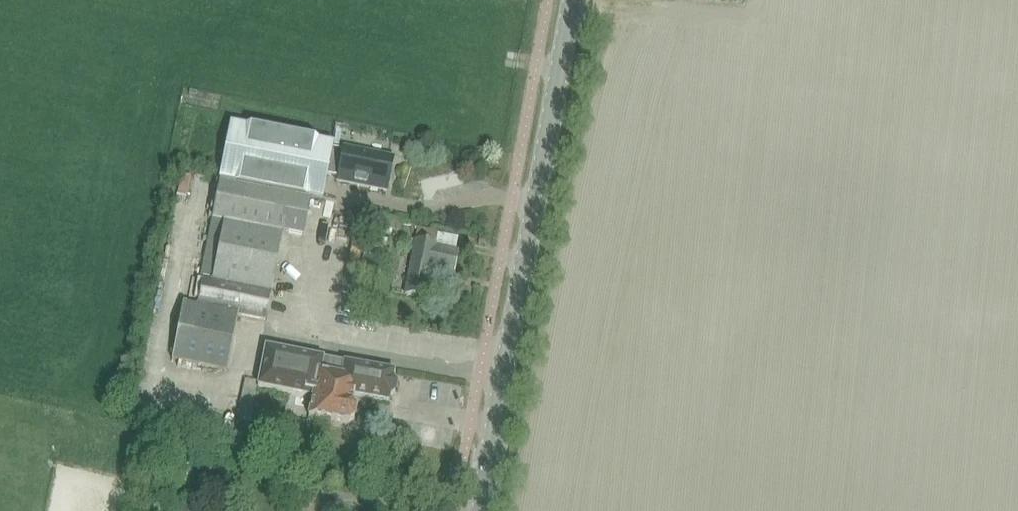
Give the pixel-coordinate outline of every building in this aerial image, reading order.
[(326,176),(331,150),(332,144),(230,125),(219,180),(321,200),(326,176)] [(331,150),(326,176),(338,178),(337,182),(386,192),(388,179),(388,176),(385,174),(383,174),(386,158),(389,159),(389,158),(344,149),(343,153),(331,150)] [(302,236),(309,201),(219,184),(212,218),(200,279),(202,280),(197,307),(182,304),(171,360),(226,371),(237,315),(265,321),(270,292),(282,232),(302,236)] [(400,231),(402,222),(381,218),(381,217),(372,216),(370,232),(378,234),(379,227),(400,231)] [(463,236),(464,225),(443,223),(442,234),(463,236)] [(418,227),(415,241),(404,294),(427,299),(433,268),(454,273),(458,251),(438,247),(438,246),(436,246),(439,231),(418,227)] [(353,396),(354,397),(390,403),(391,396),(396,394),(398,383),(394,379),(395,372),(345,363),(345,365),(344,364),(324,360),(324,359),(266,347),(259,387),(314,397),(313,399),(310,418),(350,425),(350,424),(355,421),(356,411),(352,404),(353,396)] [(168,510),(188,510),(189,507),(170,502),(168,510)]
